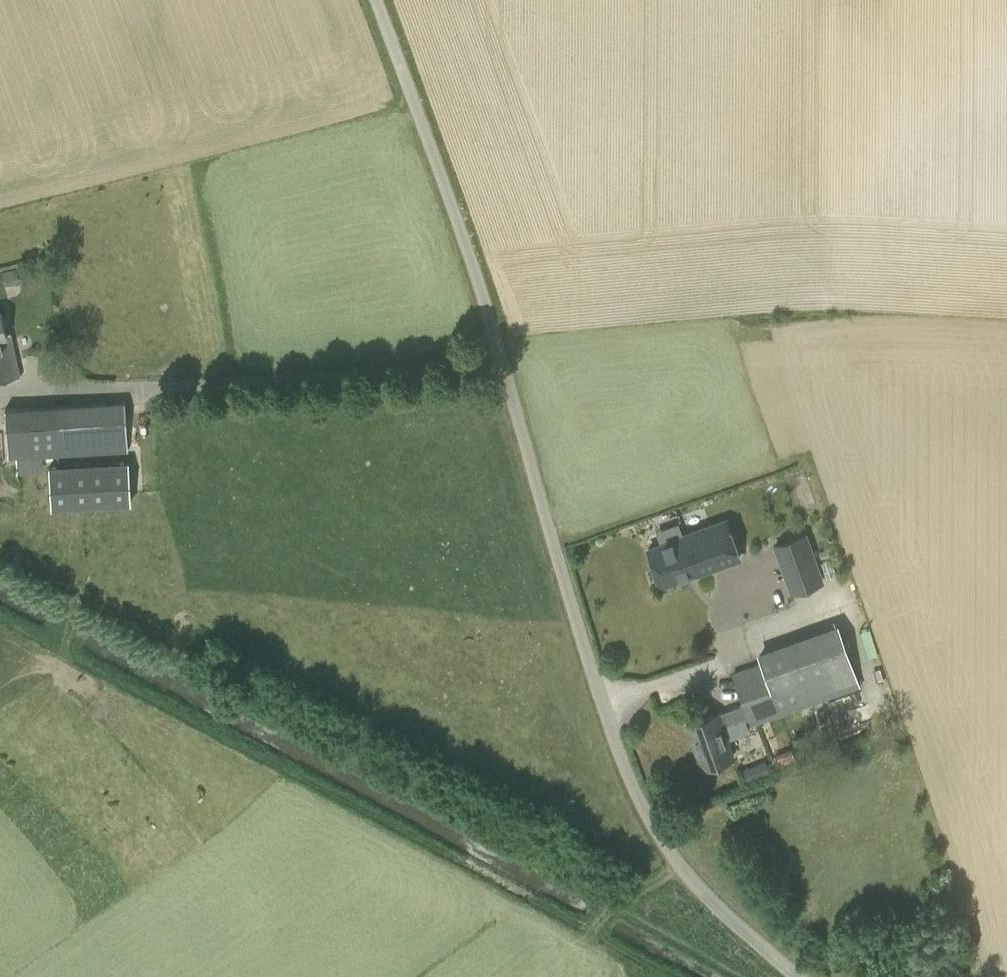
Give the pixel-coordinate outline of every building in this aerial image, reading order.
[(2,311),(0,311),(0,380),(19,376),(10,334),(7,335),(2,311)] [(59,454),(127,450),(122,402),(2,407),(4,456),(59,454)] [(129,501),(127,461),(48,466),(50,506),(129,501)] [(739,558),(725,520),(684,534),(685,535),(648,548),(660,584),(697,571),(698,572),(739,558)] [(805,535),(775,545),(783,569),(813,558),(805,535)] [(813,558),(783,569),(792,592),(822,582),(813,558)] [(702,767),(734,756),(724,726),(750,717),(752,723),(781,712),(764,664),(735,674),(746,704),(719,713),(719,712),(687,723),(702,767)] [(760,776),(770,772),(765,761),(756,765),(760,776)]
